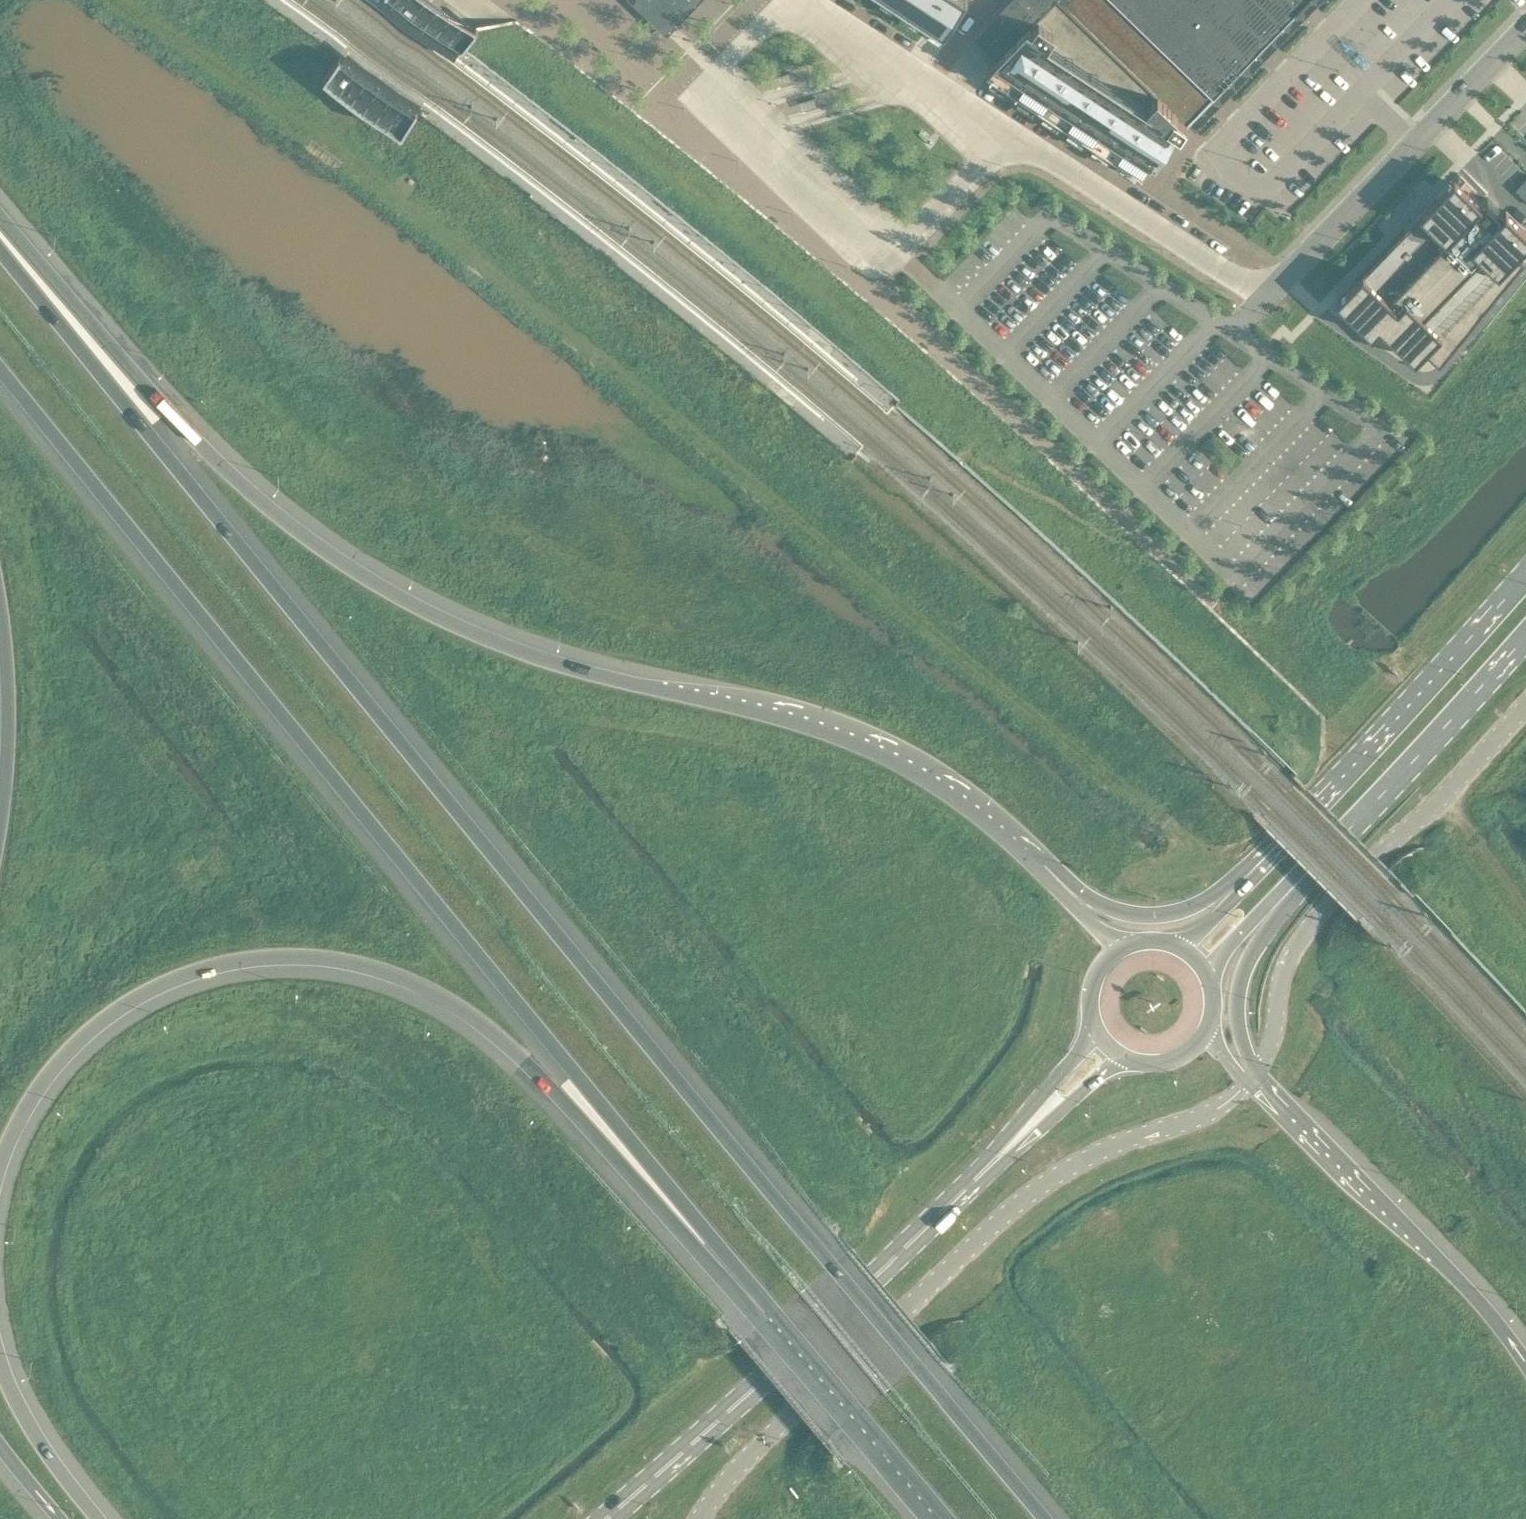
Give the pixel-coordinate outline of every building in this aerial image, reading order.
[(412,32),(419,23),(388,0),(386,0),(380,9),(412,32)] [(673,17),(689,0),(655,0),(673,17)] [(944,33),(966,0),(894,0),(944,33)] [(997,57),(998,58),(1054,0),(1008,0),(974,35),(997,57)] [(997,57),(987,68),(1142,169),(1152,154),(1157,157),(1175,130),(1178,132),(1188,122),(1061,0),(1054,0),(998,58),(997,57)] [(1188,122),(1306,0),(1061,0),(1188,122)] [(1337,299),(1373,333),(1381,324),(1415,358),(1424,349),(1440,365),(1525,261),(1517,254),(1525,244),(1525,229),(1506,210),(1504,212),(1487,196),(1481,202),(1455,177),(1337,299)] [(1115,285),(1105,290),(1112,303),(1122,297),(1115,285)]
